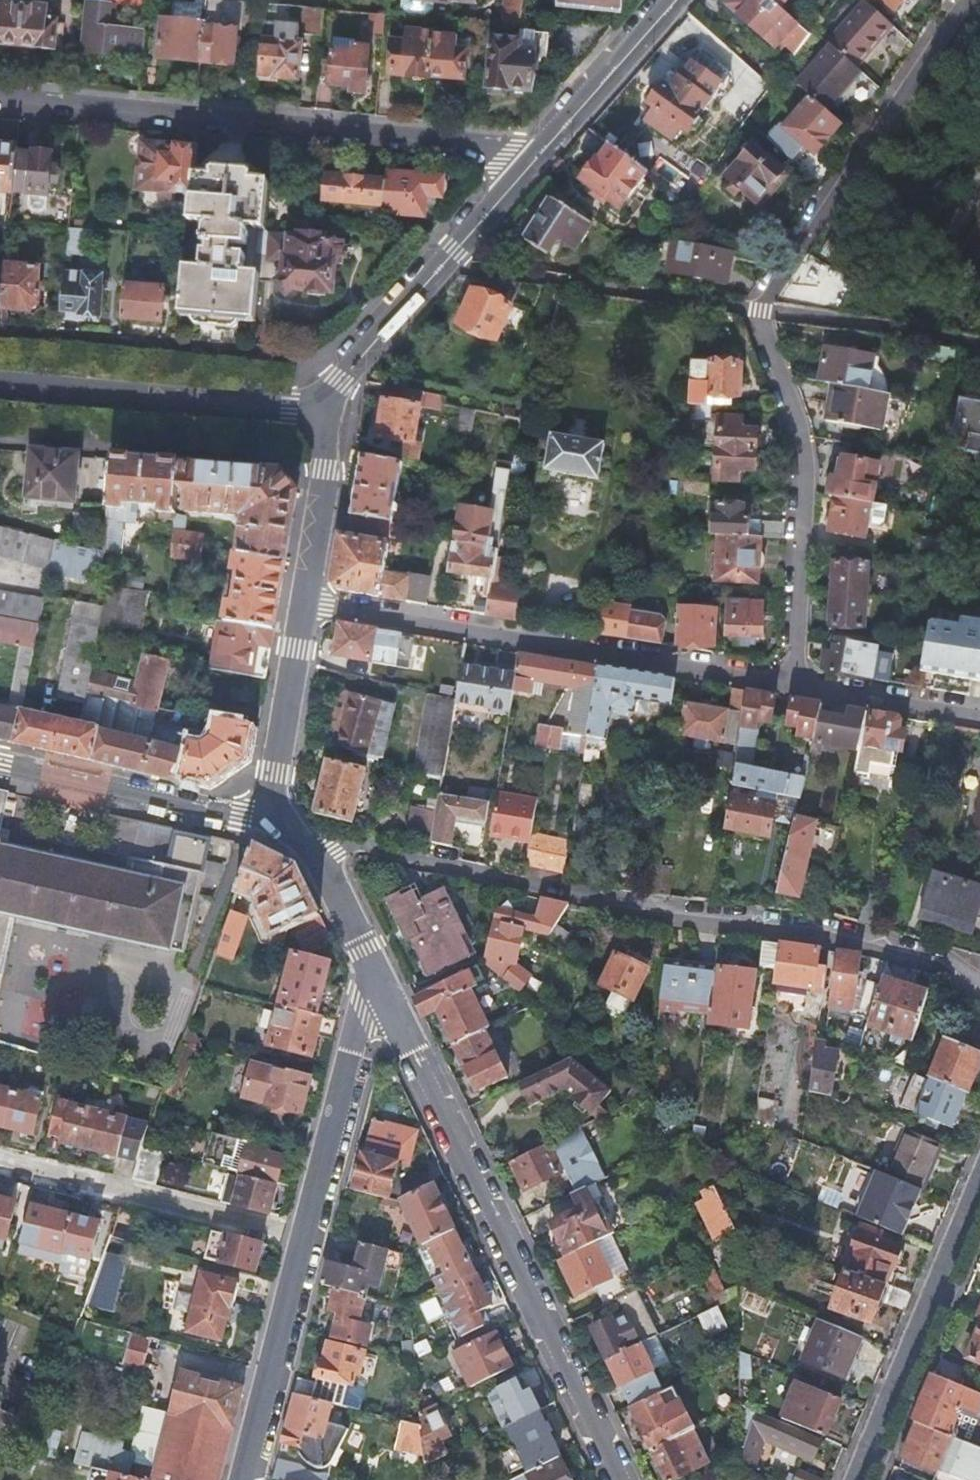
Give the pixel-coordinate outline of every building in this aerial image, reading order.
[(23,7),(0,5),(0,45),(53,51),(56,22),(45,21),(47,9),(50,9),(51,0),(24,0),(23,7)] [(81,51),(143,58),(146,34),(105,29),(108,5),(148,10),(149,0),(86,0),(81,51)] [(199,63),(235,66),(239,31),(241,31),(244,2),(224,0),(220,0),(205,0),(204,12),(203,22),(203,27),(199,63)] [(408,18),(421,20),(423,5),(423,0),(401,0),(401,9),(408,18)] [(506,28),(524,30),(525,19),(527,0),(509,0),(506,28)] [(623,0),(566,0),(565,5),(622,10),(623,0)] [(752,73),(770,89),(783,73),(810,38),(781,12),(767,0),(733,0),(726,8),(774,50),(752,73)] [(781,12),(791,0),(767,0),(781,12)] [(862,0),(857,0),(823,38),(857,69),(881,43),(900,60),(913,47),(862,0)] [(894,12),(905,0),(881,0),(894,12)] [(323,10),(304,8),(302,34),(321,36),(323,10)] [(384,16),(370,15),(368,34),(382,35),(384,16)] [(157,59),(199,63),(203,27),(203,22),(169,19),(163,23),(162,32),(159,32),(157,59)] [(271,26),(262,25),(257,77),(273,78),(273,74),(296,76),(299,40),(294,39),(295,22),(272,20),(271,26)] [(432,34),(432,32),(406,30),(405,41),(395,40),(391,74),(428,78),(428,74),(432,34)] [(432,34),(428,74),(462,77),(466,51),(455,49),(456,37),(432,34)] [(552,40),(545,39),(520,37),(520,41),(492,37),(488,86),(530,91),(533,65),(543,65),(549,66),(552,40)] [(323,59),(321,75),(327,75),(326,83),(344,84),(343,91),(347,93),(356,94),(362,89),(366,46),(348,44),(348,49),(329,48),(328,59),(323,59)] [(791,84),(827,116),(846,95),(861,108),(878,89),(826,44),(791,84)] [(674,81),(667,75),(653,90),(650,87),(648,87),(641,96),(641,97),(644,100),(641,104),(647,109),(637,120),(661,141),(671,130),(677,136),(680,132),(684,134),(685,134),(693,126),(692,124),(690,122),(727,80),(698,54),(674,81)] [(776,162),(779,164),(807,191),(819,173),(800,156),(815,139),(814,138),(826,124),(815,113),(799,99),(796,102),(795,100),(793,102),(795,104),(771,130),(765,125),(762,130),(761,128),(751,140),(776,162)] [(1,119),(0,130),(0,194),(12,195),(12,192),(16,154),(19,121),(1,119)] [(649,176),(609,146),(579,187),(620,216),(649,176)] [(196,178),(199,150),(163,147),(159,192),(194,195),(196,178)] [(751,151),(723,195),(734,202),(740,193),(770,212),(793,178),(751,151)] [(33,155),(16,154),(12,192),(29,193),(27,207),(32,212),(40,213),(46,209),(49,182),(56,183),(57,170),(49,169),(50,154),(33,152),(33,155)] [(270,173),(269,184),(267,211),(280,212),(283,184),(306,186),(309,160),(271,157),(271,160),(270,173)] [(253,172),(270,173),(271,160),(254,159),(253,172)] [(382,203),(382,210),(422,214),(425,190),(439,192),(441,173),(386,167),(385,178),(382,203)] [(194,195),(192,222),(206,223),(203,246),(210,247),(209,254),(203,254),(201,270),(187,269),(183,316),(199,318),(198,323),(201,327),(237,329),(240,326),(241,321),(258,322),(262,283),(262,276),(255,275),(246,274),(248,258),(241,257),(241,248),(248,249),(250,227),(260,228),(266,229),(267,211),(269,184),(254,183),(254,180),(253,178),(252,175),(249,174),(218,171),(215,171),(213,173),(212,179),(196,178),(194,195)] [(324,198),(382,203),(385,178),(326,172),(324,198)] [(947,226),(962,235),(979,201),(979,185),(971,181),(947,226)] [(55,194),(53,223),(66,225),(69,195),(55,194)] [(573,254),(591,226),(551,200),(524,244),(546,258),(555,243),(573,254)] [(274,236),(266,229),(260,228),(255,275),(262,276),(262,283),(279,285),(289,294),(294,290),(311,292),(310,299),(328,301),(328,294),(334,295),(337,265),(343,265),(346,244),(337,243),(337,241),(326,240),(326,238),(300,235),(300,239),(274,236)] [(77,229),(69,229),(65,271),(74,271),(77,229)] [(829,240),(825,245),(835,251),(838,245),(829,240)] [(731,253),(672,243),(665,277),(726,286),(731,253)] [(40,269),(5,266),(4,285),(2,303),(2,307),(28,309),(40,304),(41,283),(39,283),(40,269)] [(74,271),(65,271),(62,313),(61,321),(100,324),(105,275),(74,271)] [(134,271),(126,271),(122,319),(162,322),(166,289),(133,286),(134,271)] [(517,288),(482,283),(478,296),(472,295),(462,330),(502,341),(517,288)] [(796,309),(820,313),(823,298),(799,294),(796,309)] [(40,304),(28,309),(35,318),(45,310),(40,304)] [(823,348),(816,384),(832,387),(867,392),(873,356),(823,348)] [(721,368),(692,366),(689,410),(706,410),(706,403),(743,405),(744,369),(741,367),(741,360),(737,357),(728,357),(725,361),(721,361),(721,368)] [(880,432),(886,395),(867,392),(832,387),(826,423),(880,432)] [(390,392),(384,391),(381,407),(388,408),(390,392)] [(405,464),(410,465),(420,466),(422,450),(413,448),(419,413),(421,399),(390,392),(388,408),(381,407),(375,444),(401,449),(399,462),(405,464)] [(958,398),(948,450),(971,454),(973,460),(979,461),(979,403),(978,402),(979,400),(977,396),(967,395),(964,396),(963,400),(958,398)] [(442,402),(421,399),(419,413),(439,416),(440,411),(442,402)] [(461,408),(460,433),(474,434),(475,409),(461,408)] [(706,410),(689,410),(688,425),(705,427),(704,452),(716,452),(754,453),(755,434),(746,434),(746,428),(738,427),(738,422),(711,422),(712,410),(706,410)] [(552,438),(546,473),(598,482),(605,447),(552,438)] [(79,452),(32,448),(29,490),(75,493),(79,452)] [(753,473),(754,453),(716,452),(714,483),(736,484),(737,472),(753,473)] [(147,457),(112,454),(108,507),(120,508),(119,521),(128,522),(136,516),(138,503),(155,504),(154,509),(176,511),(179,482),(181,460),(147,457)] [(869,504),(871,505),(875,485),(862,483),(866,462),(843,458),(839,479),(832,478),(828,496),(834,497),(869,504)] [(210,462),(181,460),(179,482),(184,482),(190,492),(189,508),(243,513),(251,508),(256,516),(250,520),(243,555),(287,564),(300,494),(283,468),(257,466),(210,462)] [(347,534),(393,541),(394,542),(397,528),(394,527),(391,527),(401,468),(360,460),(347,534)] [(499,468),(494,500),(507,502),(512,471),(499,468)] [(707,480),(685,479),(683,496),(707,497),(707,480)] [(869,504),(834,497),(827,532),(863,539),(869,504)] [(710,518),(709,536),(719,536),(761,538),(784,539),(785,525),(749,524),(749,519),(744,519),(744,506),(712,505),(712,517),(710,518)] [(489,589),(496,544),(487,542),(492,516),(463,511),(450,576),(485,583),(482,600),(487,601),(489,589)] [(58,568),(66,539),(0,522),(0,554),(58,568)] [(119,527),(107,526),(105,549),(117,552),(119,527)] [(205,534),(174,529),(173,541),(203,547),(205,534)] [(759,585),(761,538),(719,536),(717,583),(759,585)] [(66,539),(58,568),(58,570),(85,576),(93,546),(66,539)] [(383,577),(388,549),(338,540),(330,586),(335,595),(424,609),(430,580),(416,577),(405,581),(383,577)] [(909,540),(908,554),(936,557),(937,543),(909,540)] [(173,541),(172,556),(201,561),(203,547),(173,541)] [(225,622),(274,634),(281,600),(287,564),(243,555),(237,554),(231,587),(239,588),(236,605),(228,604),(225,622)] [(834,582),(834,596),(868,598),(869,563),(835,562),(834,568),(831,569),(831,580),(834,582)] [(108,584),(106,591),(96,633),(167,649),(170,637),(163,635),(168,609),(169,590),(132,586),(108,584)] [(56,715),(23,708),(15,742),(69,753),(83,692),(96,633),(106,591),(86,587),(56,715)] [(15,742),(23,708),(37,650),(51,596),(0,588),(0,632),(25,637),(11,693),(16,694),(13,706),(0,704),(0,739),(15,742)] [(487,601),(485,609),(484,618),(513,623),(518,595),(489,589),(487,601)] [(753,605),(726,604),(725,637),(738,639),(738,648),(754,648),(755,639),(760,639),(761,609),(780,610),(781,595),(754,595),(753,605)] [(868,598),(834,596),(833,610),(830,612),(829,620),(833,622),(833,627),(866,628),(868,598)] [(597,636),(661,647),(664,625),(661,620),(629,615),(630,613),(602,607),(597,636)] [(475,608),(474,617),(484,618),(485,609),(475,608)] [(715,613),(676,610),(674,649),(686,650),(691,647),(713,648),(715,613)] [(218,641),(212,672),(265,685),(271,654),(274,634),(225,622),(220,621),(218,631),(212,630),(210,640),(218,641)] [(928,641),(922,671),(979,681),(979,625),(959,621),(959,628),(931,623),(928,641)] [(337,628),(335,628),(330,660),(333,660),(331,667),(337,668),(338,661),(383,669),(385,653),(374,651),(376,634),(337,628)] [(818,665),(826,673),(889,683),(894,656),(879,653),(880,648),(838,641),(837,647),(830,646),(829,653),(819,657),(818,665)] [(142,655),(131,703),(157,709),(168,662),(142,655)] [(573,667),(520,658),(518,676),(514,694),(531,697),(533,686),(568,692),(573,667)] [(483,666),(482,670),(461,666),(457,697),(456,701),(512,710),(514,694),(518,676),(502,673),(502,669),(483,666)] [(598,670),(573,667),(568,692),(576,693),(567,753),(583,756),(598,670)] [(672,683),(598,670),(583,756),(582,761),(597,764),(598,756),(603,752),(609,712),(615,713),(614,719),(626,721),(627,715),(644,718),(647,704),(668,709),(672,683)] [(429,691),(415,771),(444,778),(456,701),(457,697),(429,691)] [(83,692),(69,753),(184,782),(194,744),(185,742),(183,748),(149,741),(154,720),(196,730),(199,720),(157,709),(131,703),(83,692)] [(746,694),(733,693),(730,714),(685,707),(680,738),(695,741),(693,749),(710,753),(711,743),(725,746),(729,725),(741,728),(746,694)] [(341,748),(369,754),(378,699),(351,694),(341,748)] [(738,744),(732,789),(734,789),(800,800),(809,759),(754,751),(759,725),(771,727),(775,700),(746,694),(741,728),(738,744)] [(821,707),(792,702),(788,725),(789,729),(799,730),(797,739),(812,743),(819,716),(821,707)] [(819,716),(812,743),(812,746),(856,755),(865,714),(831,708),(829,718),(819,716)] [(865,714),(856,755),(851,778),(868,781),(870,771),(891,774),(895,755),(903,755),(906,735),(900,733),(902,720),(865,714)] [(194,744),(184,782),(211,789),(232,775),(252,762),(257,734),(218,724),(214,741),(204,746),(194,744)] [(549,729),(545,729),(538,727),(534,751),(545,754),(545,750),(549,729)] [(563,731),(549,729),(545,750),(559,752),(563,731)] [(306,734),(305,741),(313,742),(314,735),(306,734)] [(327,753),(317,814),(355,820),(364,764),(332,759),(333,753),(327,753)] [(435,841),(438,820),(442,795),(444,782),(427,779),(424,799),(416,817),(412,836),(435,841)] [(800,800),(734,789),(727,833),(770,839),(772,829),(776,808),(797,811),(800,800)] [(435,841),(435,843),(452,847),(457,823),(488,829),(492,803),(442,795),(438,820),(435,841)] [(972,848),(979,849),(979,801),(972,848)] [(496,803),(491,836),(529,843),(531,831),(535,809),(496,803)] [(776,808),(772,829),(793,832),(796,818),(797,811),(776,808)] [(793,832),(778,896),(799,901),(817,823),(796,818),(793,832)] [(524,867),(563,875),(569,838),(531,831),(529,843),(524,867)] [(172,841),(166,868),(188,873),(195,846),(172,841)] [(14,917),(182,957),(199,890),(217,894),(223,873),(204,868),(209,846),(196,842),(195,846),(188,873),(166,868),(128,860),(125,873),(0,845),(0,973),(14,917)] [(296,867),(254,848),(236,897),(259,905),(263,913),(260,915),(271,939),(286,932),(291,930),(319,916),(296,867)] [(920,925),(973,940),(978,920),(979,920),(979,889),(934,876),(920,925)] [(403,937),(407,935),(427,975),(472,952),(441,893),(418,905),(410,890),(385,903),(403,937)] [(858,924),(875,929),(884,899),(867,893),(858,924)] [(536,917),(497,908),(482,964),(519,994),(532,979),(516,966),(524,930),(559,938),(562,928),(570,907),(543,901),(536,917)] [(332,944),(319,916),(291,930),(303,952),(310,955),(332,944)] [(229,917),(221,937),(235,943),(243,922),(229,917)] [(562,928),(559,938),(555,951),(569,959),(579,935),(562,928)] [(780,945),(764,943),(760,971),(776,973),(780,945)] [(780,945),(776,973),(774,986),(810,992),(813,993),(814,989),(825,990),(828,970),(817,968),(819,951),(780,945)] [(616,954),(600,985),(613,992),(606,1005),(624,1014),(631,1001),(632,1001),(648,971),(647,970),(650,962),(629,951),(625,958),(616,954)] [(861,958),(839,954),(832,998),(830,997),(829,1008),(832,1009),(831,1014),(849,1017),(850,1012),(852,1012),(855,989),(861,990),(863,976),(858,975),(861,958)] [(292,958),(279,1008),(337,1023),(345,990),(322,984),(327,966),(292,958)] [(665,962),(659,1008),(710,1015),(716,975),(717,969),(665,962)] [(436,1009),(454,1045),(484,1030),(489,1027),(472,993),(485,986),(476,967),(413,997),(422,1015),(436,1009)] [(749,1031),(757,975),(722,970),(721,976),(716,975),(710,1015),(709,1023),(714,1023),(714,1026),(749,1031)] [(883,980),(880,987),(871,1020),(869,1027),(890,1034),(905,987),(883,980)] [(858,1017),(871,1020),(880,987),(867,983),(858,1017)] [(905,987),(890,1034),(916,1042),(930,994),(905,987)] [(813,993),(810,992),(809,1001),(811,1001),(823,1003),(825,990),(814,989),(813,993)] [(808,1021),(820,1024),(823,1003),(811,1001),(811,1006),(808,1021)] [(791,1019),(808,1021),(811,1006),(793,1003),(791,1019)] [(316,1038),(332,1042),(337,1023),(279,1008),(269,1049),(311,1060),(316,1038)] [(484,1030),(454,1045),(476,1091),(506,1076),(484,1030)] [(929,1081),(966,1097),(979,1064),(979,1054),(947,1040),(929,1081)] [(817,1045),(810,1090),(831,1099),(838,1054),(825,1052),(825,1047),(817,1045)] [(610,1091),(569,1057),(516,1084),(528,1106),(564,1088),(574,1097),(573,1100),(591,1115),(598,1120),(609,1115),(599,1105),(610,1091)] [(322,1080),(251,1062),(241,1100),(300,1115),(304,1097),(317,1100),(322,1080)] [(979,1125),(979,1102),(966,1097),(929,1081),(914,1075),(900,1109),(953,1131),(959,1116),(979,1125)] [(0,1089),(0,1128),(5,1129),(14,1093),(0,1089)] [(14,1093),(5,1129),(32,1136),(41,1100),(14,1093)] [(757,1101),(753,1125),(781,1136),(785,1106),(757,1101)] [(86,1150),(95,1113),(55,1102),(47,1136),(60,1140),(59,1143),(86,1150)] [(150,1128),(95,1113),(86,1150),(137,1163),(142,1151),(150,1128)] [(384,1123),(384,1125),(376,1123),(375,1125),(372,1124),(373,1122),(371,1122),(365,1150),(369,1152),(367,1159),(363,1158),(354,1192),(389,1201),(395,1203),(426,1188),(418,1173),(399,1182),(393,1181),(397,1166),(410,1169),(419,1132),(384,1123)] [(545,1145),(505,1164),(518,1193),(559,1174),(568,1194),(570,1193),(596,1180),(599,1179),(577,1130),(545,1145)] [(887,1178),(922,1191),(941,1145),(907,1131),(887,1178)] [(247,1144),(210,1134),(202,1166),(276,1184),(278,1176),(295,1180),(299,1165),(281,1161),(282,1160),(246,1150),(247,1144)] [(142,1151),(137,1163),(130,1181),(156,1187),(164,1156),(142,1151)] [(876,1173),(856,1220),(902,1237),(922,1191),(887,1178),(876,1173)] [(735,1226),(733,1174),(703,1189),(706,1195),(697,1199),(715,1237),(735,1226)] [(227,1176),(220,1204),(270,1216),(277,1189),(227,1176)] [(603,1193),(596,1180),(570,1193),(577,1208),(553,1221),(548,1224),(555,1240),(550,1242),(557,1260),(611,1234),(616,1231),(601,1199),(603,1193)] [(407,1215),(422,1247),(455,1230),(433,1185),(426,1188),(395,1203),(389,1201),(386,1210),(407,1215)] [(4,1246),(15,1204),(0,1200),(0,1246),(4,1246)] [(61,1208),(31,1200),(29,1207),(59,1214),(61,1208)] [(29,1207),(18,1248),(58,1259),(60,1252),(69,1217),(59,1214),(29,1207)] [(121,1208),(108,1240),(134,1247),(143,1213),(121,1208)] [(95,1223),(69,1217),(60,1252),(76,1257),(74,1266),(84,1268),(95,1223)] [(865,1226),(847,1269),(892,1286),(897,1273),(891,1271),(893,1264),(895,1265),(902,1248),(883,1242),(886,1234),(865,1226)] [(455,1230),(422,1247),(425,1254),(429,1252),(437,1270),(441,1268),(445,1276),(434,1281),(439,1293),(476,1275),(455,1230)] [(213,1231),(205,1261),(255,1274),(263,1243),(213,1231)] [(611,1234),(557,1260),(575,1295),(591,1287),(600,1305),(616,1298),(627,1292),(618,1274),(628,1268),(611,1234)] [(723,1290),(699,1244),(688,1250),(693,1260),(711,1296),(723,1290)] [(326,1267),(321,1287),(336,1291),(366,1298),(369,1287),(378,1289),(384,1268),(400,1272),(404,1255),(388,1251),(363,1245),(357,1268),(352,1267),(350,1274),(326,1267)] [(104,1251),(90,1307),(114,1313),(128,1257),(104,1251)] [(892,1286),(847,1269),(833,1306),(874,1322),(882,1302),(905,1310),(912,1294),(892,1286)] [(476,1275),(439,1293),(454,1325),(460,1338),(488,1325),(481,1312),(491,1307),(476,1275)] [(201,1278),(187,1333),(219,1341),(228,1309),(232,1310),(238,1286),(201,1278)] [(736,1284),(723,1290),(711,1296),(716,1306),(737,1295),(737,1287),(736,1284)] [(591,1328),(606,1359),(654,1336),(657,1334),(635,1289),(627,1292),(616,1298),(623,1312),(609,1318),(609,1319),(591,1328)] [(339,1315),(332,1340),(366,1349),(371,1328),(359,1325),(366,1298),(336,1291),(330,1312),(339,1315)] [(428,1322),(442,1317),(436,1299),(422,1304),(428,1322)] [(729,1329),(716,1306),(696,1315),(708,1339),(729,1329)] [(866,1339),(819,1320),(802,1361),(850,1380),(866,1339)] [(140,1371),(150,1339),(84,1321),(80,1336),(75,1352),(140,1371)] [(967,1358),(979,1363),(979,1328),(967,1358)] [(470,1388),(512,1369),(495,1332),(453,1352),(470,1388)] [(654,1336),(606,1359),(629,1407),(630,1407),(663,1391),(655,1375),(669,1368),(654,1336)] [(331,1405),(363,1413),(369,1392),(355,1388),(358,1377),(362,1378),(367,1355),(328,1345),(323,1365),(319,1364),(315,1379),(316,1379),(315,1385),(297,1380),(293,1395),(295,1396),(331,1405)] [(960,1387),(979,1395),(979,1376),(967,1370),(960,1387)] [(912,1423),(916,1425),(952,1439),(979,1451),(979,1395),(960,1387),(932,1375),(912,1423)] [(537,1412),(542,1410),(532,1389),(524,1394),(517,1380),(487,1394),(503,1429),(504,1428),(537,1412)] [(794,1381),(780,1419),(824,1436),(839,1399),(794,1381)] [(674,1385),(663,1391),(630,1407),(636,1420),(651,1452),(693,1432),(695,1431),(681,1400),(674,1385)] [(342,1427),(326,1423),(331,1405),(295,1396),(286,1431),(284,1431),(281,1445),(299,1450),(299,1453),(303,1460),(308,1466),(312,1469),(318,1471),(324,1470),(329,1466),(348,1431),(342,1427)] [(113,1448),(158,1459),(169,1414),(119,1402),(108,1447),(113,1448)] [(423,1457),(424,1466),(447,1455),(440,1440),(449,1435),(434,1405),(419,1412),(420,1427),(423,1457)] [(820,1438),(740,1406),(740,1410),(741,1465),(754,1471),(761,1442),(811,1461),(820,1438)] [(504,1428),(526,1473),(559,1458),(537,1412),(504,1428)] [(420,1427),(405,1423),(397,1453),(423,1457),(420,1427)] [(52,1442),(57,1443),(62,1426),(57,1425),(52,1442)] [(916,1425),(903,1456),(939,1472),(952,1439),(916,1425)] [(57,1443),(53,1460),(92,1470),(106,1473),(113,1448),(108,1447),(100,1445),(102,1436),(62,1426),(57,1443)] [(651,1452),(655,1459),(650,1462),(656,1475),(661,1473),(665,1479),(679,1479),(709,1465),(693,1432),(651,1452)] [(952,1439),(939,1472),(958,1479),(979,1479),(979,1451),(952,1439)] [(526,1473),(512,1479),(570,1479),(559,1458),(526,1473)] [(272,1479),(326,1479),(328,1475),(321,1475),(316,1475),(310,1474),(304,1471),(297,1469),(298,1465),(277,1460),(272,1479)] [(106,1473),(92,1470),(89,1479),(131,1479),(106,1473)]
